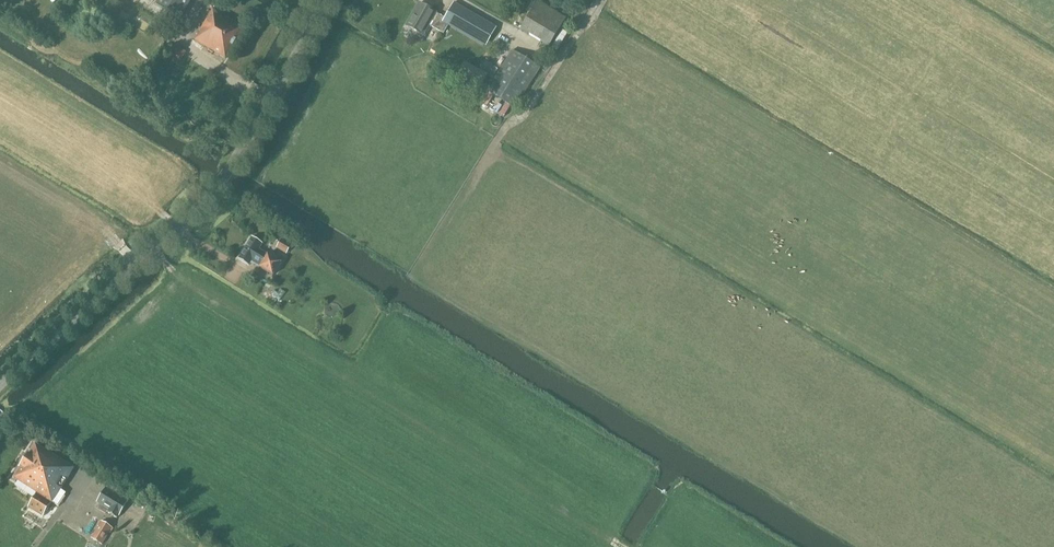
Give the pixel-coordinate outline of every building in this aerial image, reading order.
[(157,6),(179,20),(191,0),(161,0),(157,6)] [(424,37),(430,26),(444,35),(449,26),(486,48),(497,28),(454,2),(445,18),(419,3),(406,26),(424,37)] [(550,47),(565,21),(536,3),(521,30),(550,47)] [(226,60),(245,28),(213,9),(200,31),(200,32),(195,41),(226,60)] [(186,55),(176,49),(168,63),(179,69),(186,55)] [(515,109),(541,68),(513,50),(487,91),(515,109)] [(482,85),(488,75),(465,62),(460,72),(482,85)] [(253,238),(240,260),(251,266),(253,263),(261,268),(261,269),(274,276),(282,264),(269,255),(260,250),(264,245),(253,238)] [(288,254),(293,247),(284,241),(279,248),(288,254)] [(75,469),(36,444),(13,479),(38,495),(29,509),(43,517),(52,504),(53,504),(54,503),(60,507),(66,497),(60,493),(70,477),(75,469)] [(128,505),(106,491),(98,504),(109,511),(107,513),(118,520),(128,505)] [(103,546),(113,529),(102,521),(91,539),(103,546)]
